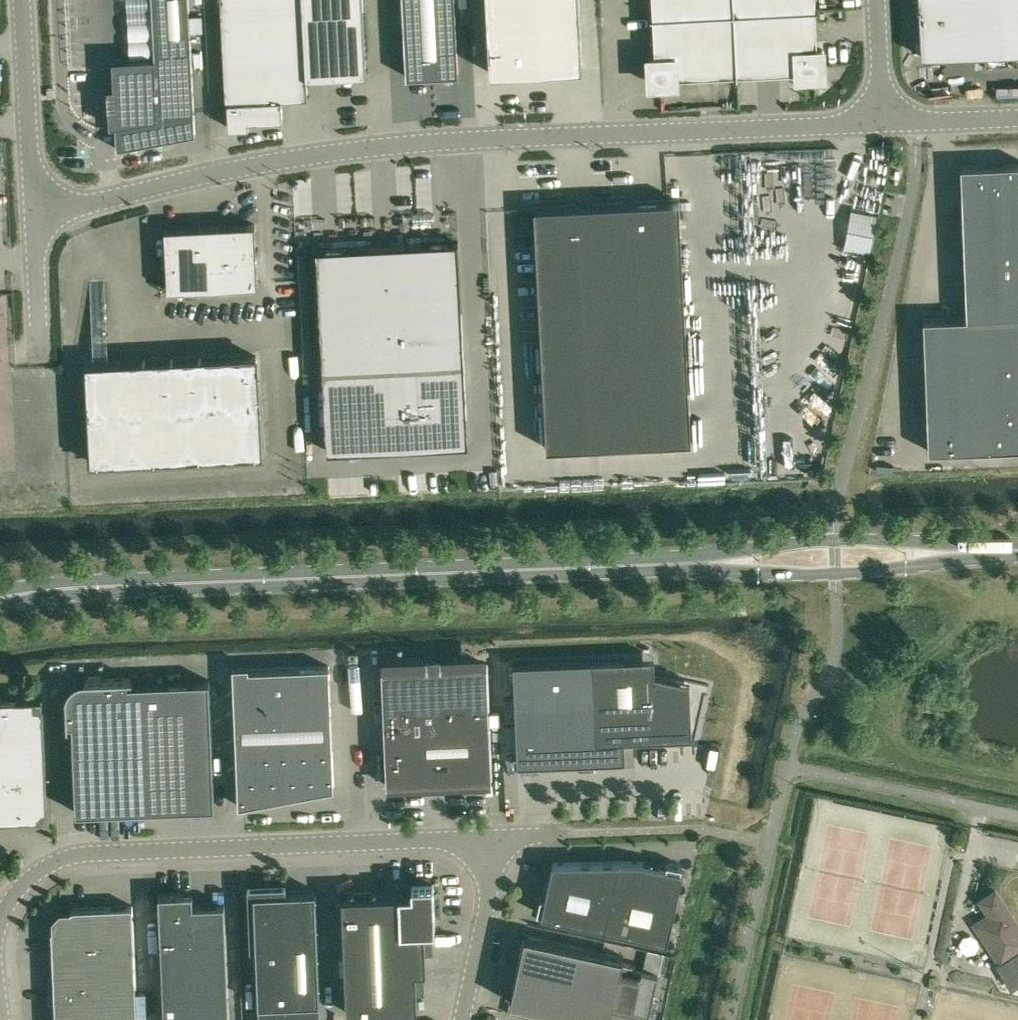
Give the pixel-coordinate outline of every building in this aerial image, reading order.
[(152,8),(128,10),(128,20),(153,18),(154,56),(112,58),(114,86),(108,86),(110,125),(116,123),(117,148),(195,133),(188,0),(152,0),(152,8)] [(306,77),(302,0),(220,0),(225,101),(228,101),(229,127),(249,126),(249,120),(283,118),(281,98),(307,97),(306,77)] [(306,77),(366,74),(362,0),(302,0),(306,77)] [(457,51),(454,0),(402,0),(406,76),(433,74),(458,73),(457,51)] [(582,67),(579,0),(487,0),(490,72),(582,67)] [(733,0),(652,0),(652,16),(734,12),(733,0)] [(734,12),(815,8),(815,0),(733,0),(734,12)] [(921,55),(1017,51),(1017,0),(919,0),(921,55)] [(818,49),(815,8),(734,12),(737,73),(798,70),(798,76),(824,74),(823,48),(818,49)] [(734,12),(652,16),(654,57),(649,57),(650,83),(676,82),(676,77),(737,73),(734,12)] [(1017,314),(1017,163),(961,165),(967,316),(1017,314)] [(895,199),(889,198),(886,209),(892,211),(895,199)] [(679,199),(534,206),(546,447),(692,440),(679,199)] [(258,284),(255,223),(165,228),(168,289),(258,284)] [(458,241),(317,248),(327,450),(408,446),(408,437),(466,434),(465,419),(467,419),(458,241)] [(967,316),(923,318),(929,450),(1017,447),(1017,314),(967,316)] [(94,461),(260,452),(260,453),(261,453),(262,453),(263,452),(263,451),(262,451),(261,450),(258,381),(257,381),(256,355),(88,363),(89,389),(92,459),(91,459),(91,460),(91,461),(92,462),(93,462),(93,461),(94,461)] [(73,444),(73,433),(55,434),(55,445),(73,444)] [(687,727),(685,679),(655,672),(654,656),(596,658),(513,662),(518,762),(539,762),(577,760),(598,759),(598,753),(618,752),(618,738),(658,737),(657,728),(687,727)] [(492,779),(487,663),(382,668),(386,784),(492,779)] [(329,665),(233,669),(238,805),(334,787),(329,665)] [(66,699),(67,724),(68,724),(68,722),(72,722),(76,811),(214,806),(209,679),(128,682),(128,678),(130,678),(130,677),(85,679),(85,686),(73,699),(66,699)] [(42,696),(0,698),(0,818),(47,816),(42,696)] [(541,914),(667,941),(683,870),(681,869),(682,865),(667,861),(666,866),(640,860),(553,862),(545,896),(540,895),(537,910),(542,911),(541,914)] [(320,1001),(316,889),(286,890),(286,883),(248,884),(250,947),(256,946),(259,1003),(320,1001)] [(412,892),(342,894),(347,1012),(417,1009),(415,969),(426,969),(424,929),(435,928),(433,883),(412,883),(412,892)] [(1017,951),(1017,923),(995,888),(980,898),(989,913),(975,923),(1000,962),(1017,951)] [(192,892),(159,893),(164,1019),(229,1019),(224,903),(193,904),(192,892)] [(52,948),(93,947),(134,945),(132,904),(73,907),(71,907),(71,910),(61,910),(54,918),(54,928),(52,928),(52,948)] [(622,960),(623,956),(525,934),(510,1000),(599,1019),(609,1019),(612,1007),(649,1015),(650,1011),(653,1012),(656,999),(652,998),(658,971),(635,966),(635,963),(622,960)] [(134,945),(93,947),(95,987),(135,985),(134,945)] [(93,947),(52,948),(54,988),(95,987),(93,947)] [(95,987),(54,988),(55,1019),(137,1019),(135,985),(95,987)]
